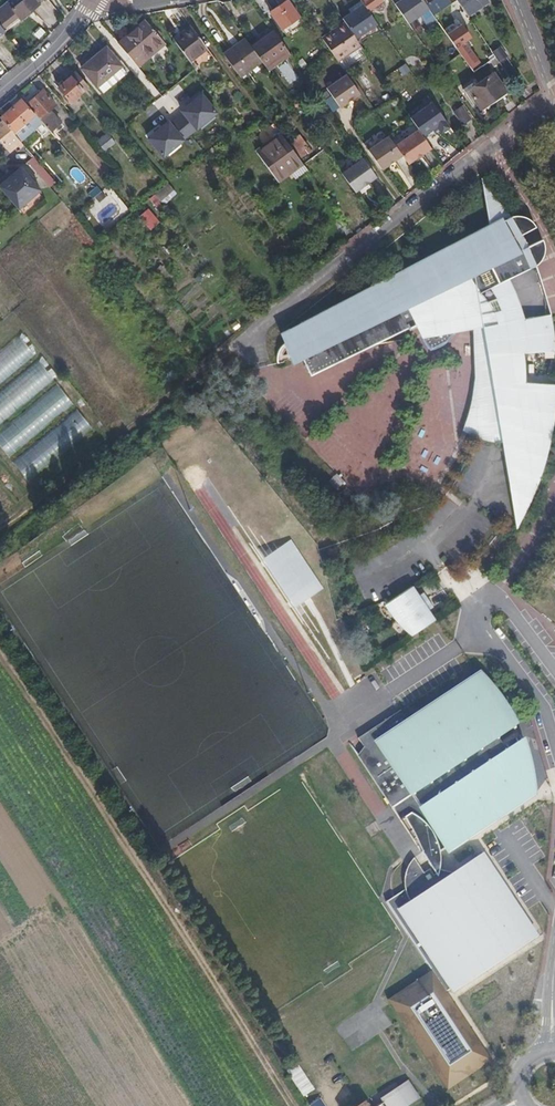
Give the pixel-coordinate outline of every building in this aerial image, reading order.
[(0,7),(0,25),(5,31),(38,4),(37,3),(35,0),(22,0),(13,7),(8,0),(0,7)] [(288,0),(286,0),(269,12),(282,29),(300,16),(288,0)] [(364,4),(368,10),(383,0),(361,0),(364,4)] [(395,5),(409,24),(430,9),(427,6),(424,0),(402,0),(395,5)] [(450,0),(436,0),(427,6),(430,9),(434,15),(444,8),(452,3),(450,0)] [(490,0),(457,0),(469,16),(490,1),(490,0)] [(368,10),(364,4),(343,19),(345,22),(357,39),(378,25),(368,10)] [(444,8),(434,15),(439,24),(450,16),(444,8)] [(166,43),(145,19),(117,43),(137,68),(166,43)] [(444,25),(458,45),(456,46),(456,48),(460,53),(471,69),(481,62),(465,41),(469,38),(465,31),(460,34),(450,20),(444,25)] [(345,22),(322,37),(334,54),(339,61),(361,45),(357,39),(345,22)] [(208,49),(191,25),(173,38),(190,62),(208,49)] [(291,54),(273,29),(250,45),(254,50),(258,55),(260,58),(262,62),(265,66),(278,57),(281,61),(291,54)] [(245,38),(223,53),(240,77),(262,62),(260,58),(258,55),(254,50),(250,45),(245,38)] [(526,87),(506,57),(508,56),(501,46),(493,52),(495,57),(498,60),(499,62),(500,63),(520,91),(526,87)] [(109,51),(106,47),(95,56),(98,60),(109,51)] [(460,53),(456,48),(438,61),(437,59),(435,60),(435,61),(440,68),(460,53)] [(122,67),(109,51),(98,60),(95,56),(82,67),(98,87),(103,93),(127,73),(122,67)] [(281,61),(278,57),(265,66),(268,70),(281,61)] [(495,57),(488,62),(492,68),(500,63),(499,62),(498,60),(495,57)] [(337,64),(333,58),(325,64),(329,69),(337,64)] [(440,68),(435,61),(428,66),(433,73),(440,68)] [(481,62),(471,69),(474,72),(483,66),(481,62)] [(89,86),(77,71),(57,88),(70,102),(89,86)] [(507,91),(494,72),(468,90),(481,109),(507,91)] [(361,95),(347,74),(327,88),(341,109),(361,95)] [(42,121),(51,131),(62,122),(51,109),(56,104),(43,89),(26,103),(36,114),(42,121)] [(222,114),(203,90),(178,110),(182,115),(172,124),(169,120),(146,138),(165,160),(222,114)] [(332,96),(325,100),(331,110),(338,107),(332,96)] [(0,116),(0,117),(3,120),(14,133),(36,114),(26,103),(21,98),(0,116)] [(419,128),(423,134),(424,136),(438,127),(442,134),(451,128),(435,103),(413,118),(419,128)] [(471,119),(462,106),(454,112),(463,125),(471,119)] [(3,120),(0,122),(0,140),(10,152),(22,142),(14,133),(3,120)] [(44,137),(51,131),(42,121),(35,127),(44,137)] [(304,164),(273,123),(264,130),(273,141),(257,152),(277,180),(290,171),(295,178),(307,169),(304,164)] [(423,134),(419,128),(396,145),(404,157),(408,164),(431,148),(424,136),(423,134)] [(115,143),(107,134),(98,141),(106,150),(115,143)] [(299,134),(292,140),(303,158),(312,151),(299,134)] [(390,136),(369,150),(383,170),(404,157),(396,145),(390,136)] [(34,156),(27,161),(50,188),(51,186),(56,182),(35,158),(34,156)] [(377,177),(363,157),(341,173),(355,192),(377,177)] [(0,184),(0,188),(1,189),(18,174),(16,171),(0,184)] [(18,174),(1,189),(18,209),(40,189),(25,171),(20,176),(18,174)] [(283,334),(293,353),(301,349),(304,354),(301,356),(303,359),(311,375),(370,346),(407,339),(405,329),(416,323),(414,319),(424,318),(424,319),(424,321),(425,323),(425,326),(426,329),(426,332),(427,334),(428,336),(428,338),(429,338),(430,340),(432,342),(433,342),(436,340),(439,338),(441,336),(443,334),(445,333),(446,332),(448,330),(449,328),(452,324),(454,319),(454,315),(454,311),(453,305),(460,302),(462,301),(469,308),(475,318),(480,327),(483,333),(490,350),(496,368),(480,368),(479,380),(478,393),(476,403),(475,408),(473,414),(471,421),(469,427),(468,432),(471,434),(475,436),(479,437),(482,439),(486,439),(490,440),(497,441),(500,442),(503,442),(517,528),(518,528),(521,522),(523,517),(526,511),(529,506),(532,500),(534,494),(537,488),(539,482),(542,475),(544,468),(546,462),(548,455),(550,448),(551,442),(553,434),(554,428),(554,422),(554,418),(554,385),(525,382),(526,379),(525,372),(525,368),(524,358),(523,352),(554,351),(554,333),(554,331),(553,324),(553,319),(552,314),(522,319),(516,320),(516,319),(515,316),(514,311),(512,307),(511,303),(509,298),(507,294),(505,289),(501,281),(507,279),(536,264),(534,258),(532,252),(529,245),(522,234),(520,229),(515,222),(511,216),(510,215),(505,208),(498,197),(494,193),(481,178),(489,226),(283,334)] [(155,194),(164,204),(177,193),(168,183),(155,194)] [(102,191),(98,187),(91,192),(92,193),(90,195),(93,198),(102,191)] [(106,196),(102,191),(93,198),(97,203),(106,196)] [(159,221),(148,209),(140,216),(150,228),(159,221)] [(533,222),(531,220),(530,219),(528,218),(526,217),(524,216),(522,215),(519,215),(517,215),(514,215),(513,215),(511,216),(515,222),(520,229),(522,234),(536,226),(535,225),(534,223),(533,222)] [(98,243),(106,253),(112,247),(104,237),(98,243)] [(544,244),(544,242),(543,240),(542,239),(529,245),(532,252),(534,258),(536,264),(538,263),(540,261),(541,259),(543,256),(543,254),(544,251),(544,249),(544,246),(544,244)] [(161,265),(154,271),(159,276),(166,269),(161,265)] [(514,296),(512,292),(510,287),(507,279),(501,281),(505,289),(507,294),(509,298),(511,303),(512,307),(514,311),(515,316),(516,319),(516,320),(522,319),(521,317),(521,314),(519,309),(517,305),(516,301),(514,296)] [(475,318),(469,308),(462,301),(460,302),(453,305),(454,311),(454,315),(454,319),(452,324),(449,328),(448,330),(446,332),(445,333),(455,331),(472,328),(480,327),(475,318)] [(428,338),(428,336),(427,334),(426,332),(426,329),(425,326),(425,323),(424,321),(424,319),(418,323),(418,324),(418,327),(419,330),(420,333),(420,336),(421,338),(422,339),(423,341),(423,342),(425,344),(427,347),(429,349),(432,349),(435,348),(439,346),(443,344),(446,342),(448,339),(451,337),(453,334),(455,332),(455,331),(445,333),(443,334),(441,336),(439,338),(436,340),(433,342),(432,342),(430,340),(429,338),(428,338)] [(0,337),(0,370),(31,346),(15,326),(0,337)] [(490,350),(483,333),(480,327),(472,328),(473,335),(474,361),(474,368),(480,368),(496,368),(490,350)] [(293,353),(283,334),(281,335),(293,364),(297,361),(293,353)] [(303,359),(301,356),(304,354),(301,349),(293,353),(297,361),(303,359)] [(0,378),(0,411),(51,371),(35,351),(0,378)] [(476,403),(478,393),(479,380),(480,368),(474,368),(473,381),(472,395),(470,402),(469,407),(468,413),(466,420),(464,425),(463,429),(464,430),(468,432),(469,427),(471,421),(473,414),(475,408),(476,403)] [(9,457),(73,402),(58,384),(0,432),(0,447),(9,457)] [(30,482),(91,426),(75,408),(13,464),(30,482)] [(322,587),(290,540),(263,558),(295,606),(322,587)] [(405,630),(412,635),(436,619),(431,613),(429,615),(427,612),(434,607),(424,592),(417,597),(415,594),(418,592),(413,585),(385,604),(396,621),(400,625),(405,630)] [(393,678),(399,675),(394,664),(388,667),(393,678)] [(401,710),(358,738),(364,746),(357,755),(392,808),(399,803),(407,815),(400,819),(413,840),(416,838),(422,851),(421,852),(435,872),(438,877),(438,875),(439,873),(439,871),(440,869),(440,867),(440,865),(440,862),(440,859),(440,855),(440,853),(440,851),(444,848),(445,850),(536,790),(507,748),(506,749),(501,741),(499,738),(515,726),(482,674),(409,722),(401,710)] [(526,741),(524,737),(523,738),(518,730),(501,741),(506,749),(507,748),(536,790),(537,790),(536,787),(535,780),(534,773),(533,766),(531,760),(530,754),(529,749),(527,744),(526,741)] [(407,815),(399,803),(392,808),(400,819),(407,815)] [(416,838),(413,840),(421,852),(422,851),(416,838)] [(438,877),(435,872),(433,874),(429,868),(423,872),(414,857),(413,858),(411,859),(410,861),(409,863),(408,865),(406,867),(406,870),(405,872),(404,874),(404,877),(404,879),(404,881),(404,884),(404,886),(404,888),(405,891),(406,893),(406,895),(408,897),(409,899),(409,900),(396,910),(451,993),(486,970),(539,935),(484,851),(450,873),(440,869),(439,871),(439,873),(438,875),(438,877)] [(303,1096),(314,1089),(296,1062),(285,1070),(303,1096)] [(383,1101),(384,1102),(377,1105),(408,1105),(418,1099),(407,1084),(383,1101)] [(320,1098),(309,1105),(310,1105),(326,1105),(320,1098)]
